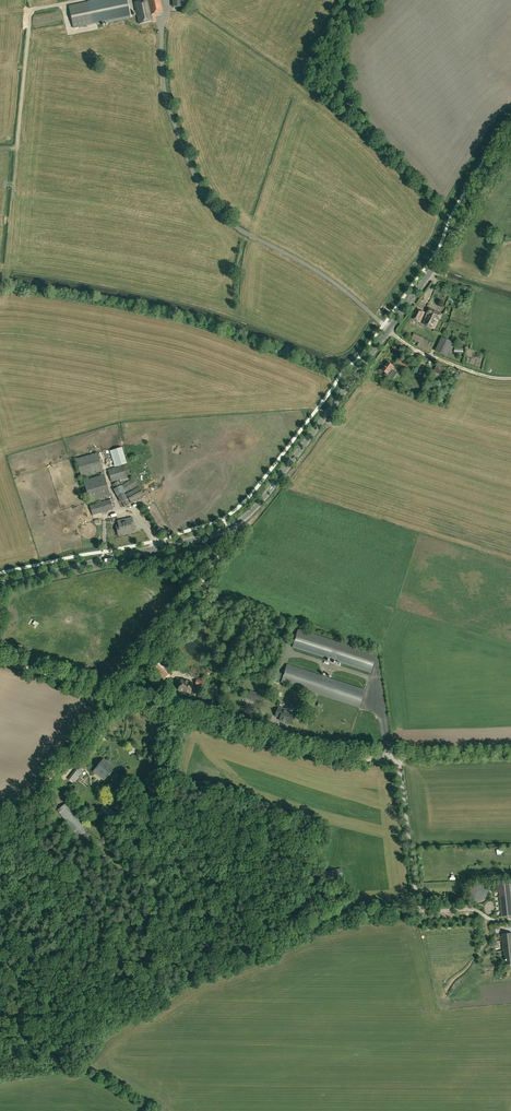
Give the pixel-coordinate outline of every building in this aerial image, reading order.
[(130,16),(127,0),(96,0),(68,6),(73,28),(130,16)] [(134,2),(139,24),(152,21),(151,14),(163,12),(160,0),(145,0),(134,2)] [(427,314),(425,317),(429,319),(431,316),(438,319),(439,320),(442,314),(428,308),(426,313),(427,314)] [(416,309),(411,319),(420,323),(425,313),(416,309)] [(433,329),(438,319),(431,316),(429,319),(425,317),(422,323),(433,329)] [(430,350),(433,342),(415,334),(411,340),(419,344),(418,345),(430,350)] [(455,343),(442,337),(435,351),(448,358),(455,343)] [(403,369),(403,368),(407,371),(410,367),(406,364),(400,359),(396,364),(403,369)] [(394,371),(392,370),(394,367),(387,362),(381,370),(390,377),(394,371)] [(434,372),(442,375),(445,376),(447,369),(437,365),(434,372)] [(123,445),(113,448),(118,464),(127,461),(123,445)] [(110,496),(98,453),(76,459),(89,503),(110,496)] [(131,479),(131,477),(127,465),(108,470),(112,482),(119,480),(120,482),(131,479)] [(133,478),(121,486),(124,493),(138,484),(133,478)] [(278,489),(284,482),(281,480),(275,486),(278,489)] [(121,486),(120,486),(114,489),(114,490),(121,503),(122,502),(127,499),(124,493),(121,486)] [(144,496),(139,487),(126,494),(131,503),(144,496)] [(89,506),(92,515),(113,509),(110,500),(89,506)] [(245,519),(249,523),(256,515),(253,512),(245,519)] [(117,521),(118,525),(116,526),(118,536),(132,532),(131,528),(134,528),(132,517),(117,521)] [(371,672),(376,655),(298,630),(293,647),(371,672)] [(168,675),(158,665),(153,669),(164,679),(168,675)] [(360,708),(365,690),(287,665),(281,683),(360,708)] [(190,693),(192,683),(176,679),(175,682),(178,682),(177,684),(180,685),(178,690),(190,693)] [(250,691),(247,698),(260,703),(262,696),(250,691)] [(291,723),(294,713),(283,710),(283,708),(278,706),(275,716),(280,717),(279,719),(291,723)] [(104,760),(102,762),(101,763),(100,762),(97,766),(98,766),(94,772),(104,780),(108,774),(109,775),(112,771),(111,771),(112,770),(112,769),(113,767),(104,760)] [(78,766),(74,771),(72,773),(78,778),(80,775),(80,776),(84,771),(78,766)] [(66,803),(57,810),(81,841),(90,834),(66,803)] [(320,872),(321,879),(342,875),(341,868),(320,872)] [(471,887),(470,889),(469,891),(469,893),(470,895),(471,897),(473,899),(475,900),(477,900),(479,900),(482,900),(484,899),(485,897),(486,895),(487,893),(487,891),(487,889),(486,887),(484,885),(482,884),(480,883),(478,883),(476,883),(474,884),(472,885),(471,887)] [(510,915),(510,883),(496,885),(499,916),(510,915)] [(502,934),(504,955),(505,955),(506,965),(510,965),(510,933),(502,934)]
